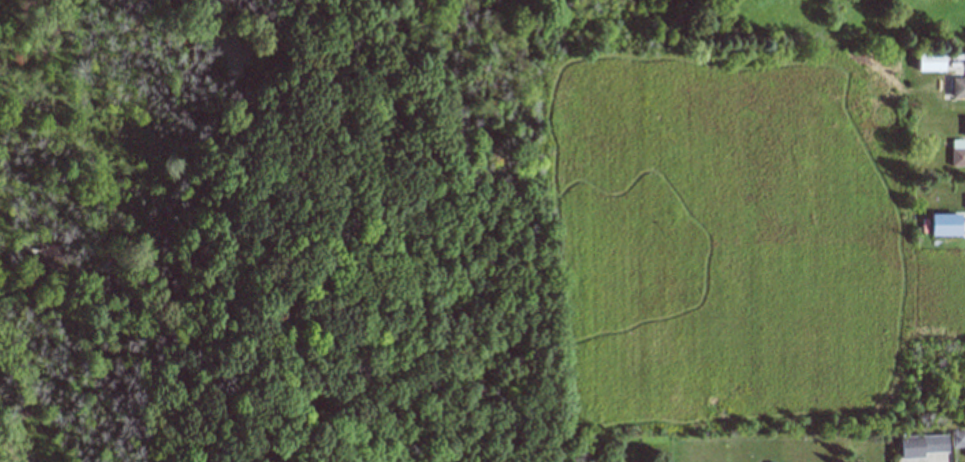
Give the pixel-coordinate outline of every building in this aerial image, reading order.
[(944,71),(944,52),(918,52),(917,71),(944,71)] [(952,77),(951,98),(964,98),(964,78),(952,77)] [(952,140),(951,166),(964,166),(964,140),(952,140)] [(931,236),(959,235),(959,214),(930,214),(931,236)] [(950,432),(950,447),(964,447),(964,431),(950,432)] [(947,452),(946,435),(899,437),(900,459),(923,458),(923,453),(947,452)]
